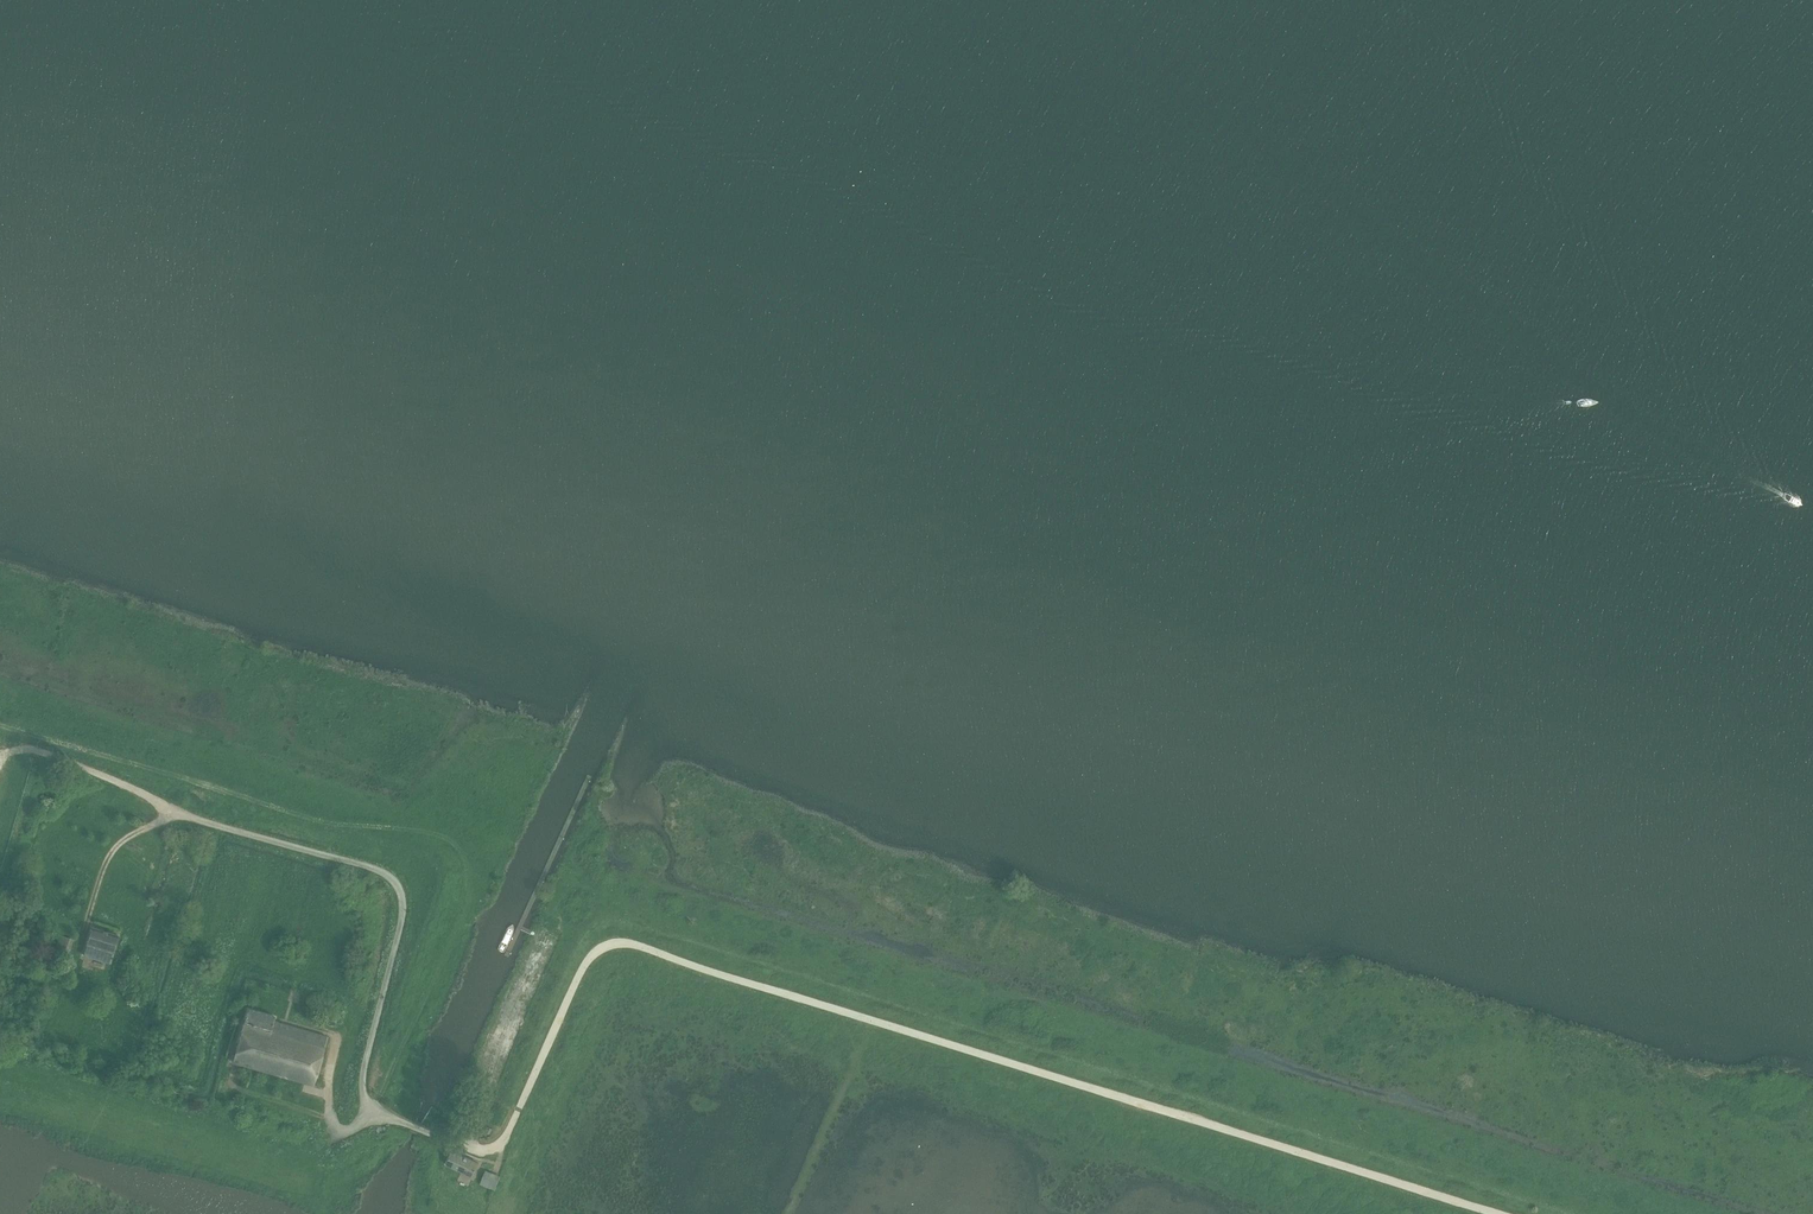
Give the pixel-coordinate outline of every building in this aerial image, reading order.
[(86,944),(83,955),(110,963),(113,953),(118,936),(91,927),(86,944)] [(59,935),(54,951),(69,955),(74,939),(59,935)] [(273,1021),(274,1017),(248,1010),(234,1062),(242,1065),(305,1082),(312,1085),(326,1036),(273,1021)] [(452,1152),(446,1164),(473,1176),(479,1164),(452,1152)] [(481,1181),(480,1185),(494,1191),(495,1191),(501,1176),(500,1176),(498,1175),(492,1173),(485,1170),(481,1181)]
